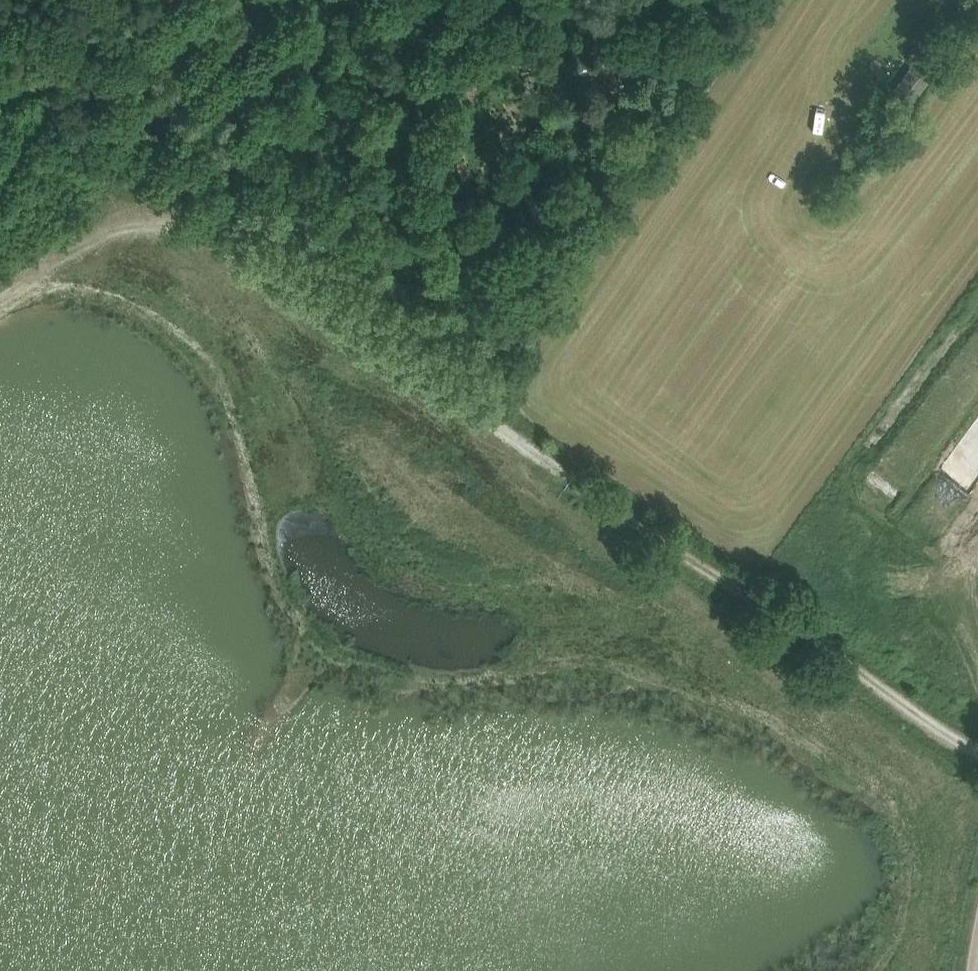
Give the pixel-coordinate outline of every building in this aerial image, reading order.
[(594,57),(572,64),(575,71),(568,73),(570,80),(576,78),(577,80),(600,73),(594,57)] [(911,68),(892,93),(908,105),(927,80),(911,68)]
